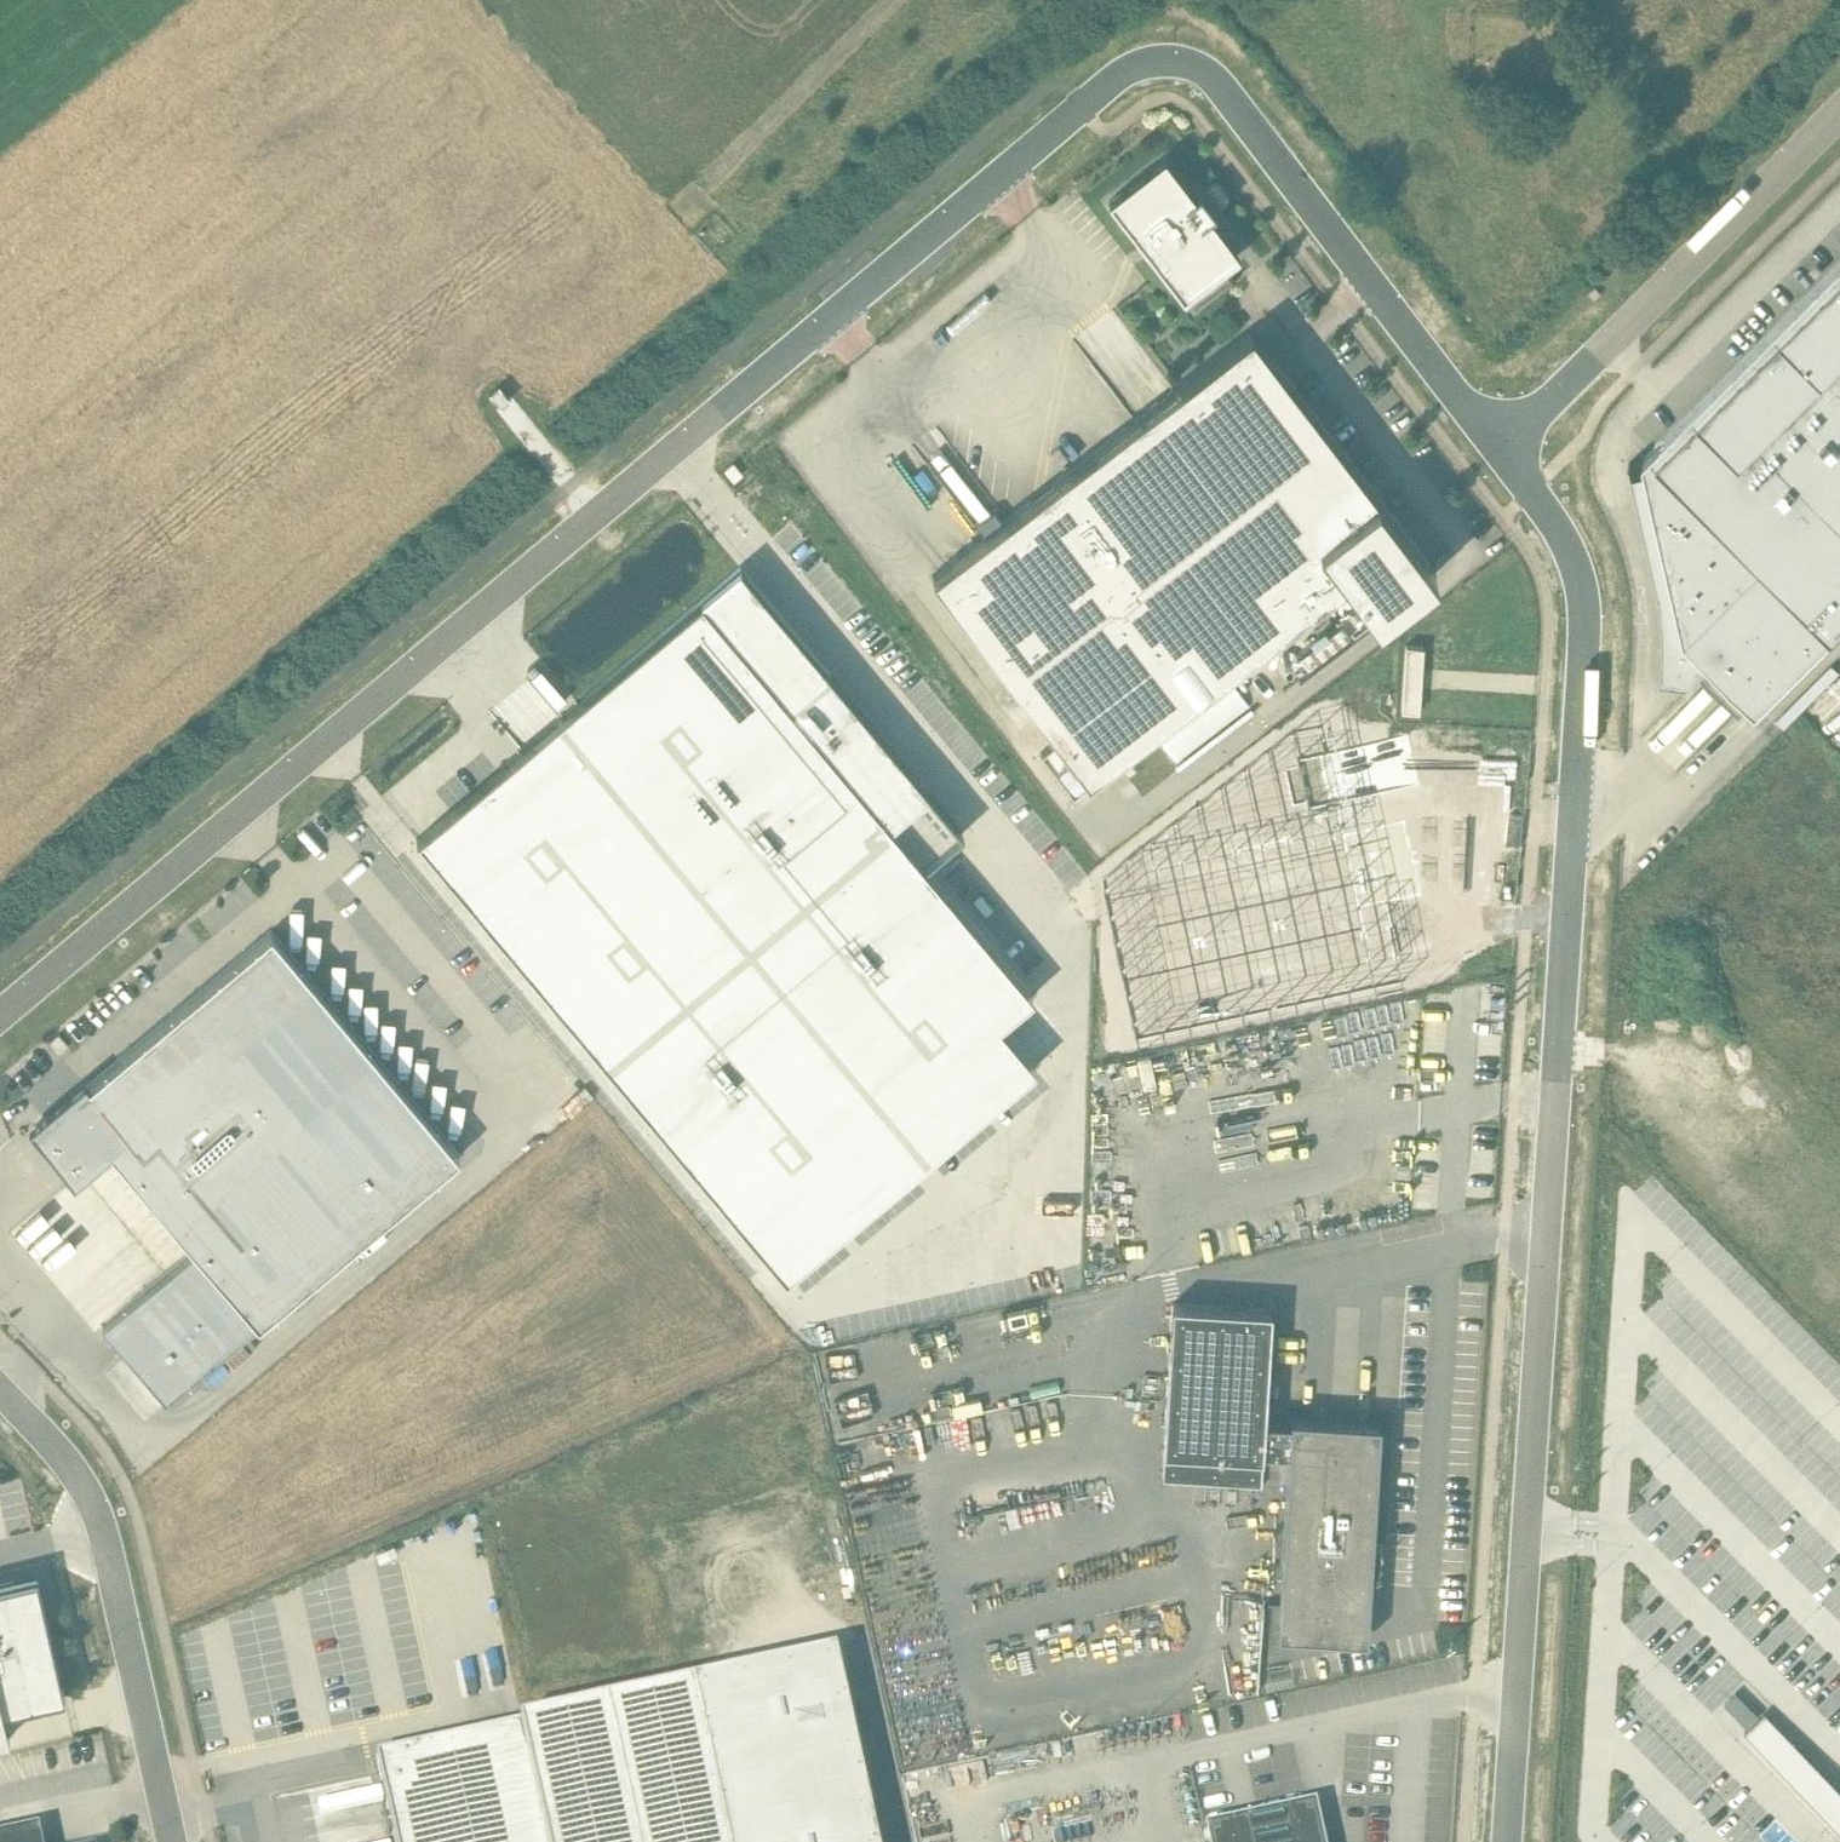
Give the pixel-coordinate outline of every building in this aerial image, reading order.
[(1184,297),(1240,254),(1165,157),(1109,199),(1184,297)] [(1629,462),(1659,592),(1660,602),(1662,619),(1663,628),(1663,645),(1663,655),(1661,682),(1660,685),(1662,686),(1662,679),(1689,682),(1710,660),(1757,707),(1839,625),(1839,263),(1763,340),(1645,457),(1647,468),(1633,472),(1631,462),(1629,462)] [(1022,506),(932,574),(1058,739),(1041,752),(1074,795),(1091,782),(1088,778),(1226,672),(1348,579),(1377,618),(1436,572),(1251,330),(1022,506)] [(522,748),(416,836),(785,1277),(1037,1066),(1000,1022),(1034,994),(924,863),(875,804),(914,771),(830,671),(739,565),(558,717),(522,748)] [(1401,709),(1419,710),(1423,645),(1406,643),(1401,709)] [(1294,732),(1103,877),(1137,1038),(1403,982),(1386,902),(1422,895),(1413,852),(1406,820),(1344,833),(1337,801),(1310,807),(1300,758),(1327,752),(1321,726),(1294,732)] [(166,1401),(459,1155),(271,931),(90,1083),(85,1078),(28,1126),(74,1180),(112,1148),(195,1248),(103,1326),(166,1401)] [(423,1060),(423,1080),(436,1080),(436,1060),(423,1060)] [(1173,1303),(1162,1475),(1262,1481),(1263,1451),(1290,1453),(1281,1602),(1269,1602),(1269,1603),(1280,1604),(1370,1609),(1381,1422),(1292,1417),(1291,1422),(1265,1420),(1272,1309),(1173,1303)] [(48,1622),(37,1575),(12,1580),(0,1583),(0,1739),(10,1737),(4,1710),(65,1696),(48,1622)] [(835,1659),(693,1689),(376,1758),(395,1841),(875,1841),(835,1659)] [(1315,1807),(1280,1815),(1281,1821),(1250,1828),(1248,1822),(1204,1832),(1207,1841),(1323,1841),(1315,1807)] [(39,1838),(40,1837),(39,1832),(0,1840),(0,1841),(40,1841),(39,1838)]
